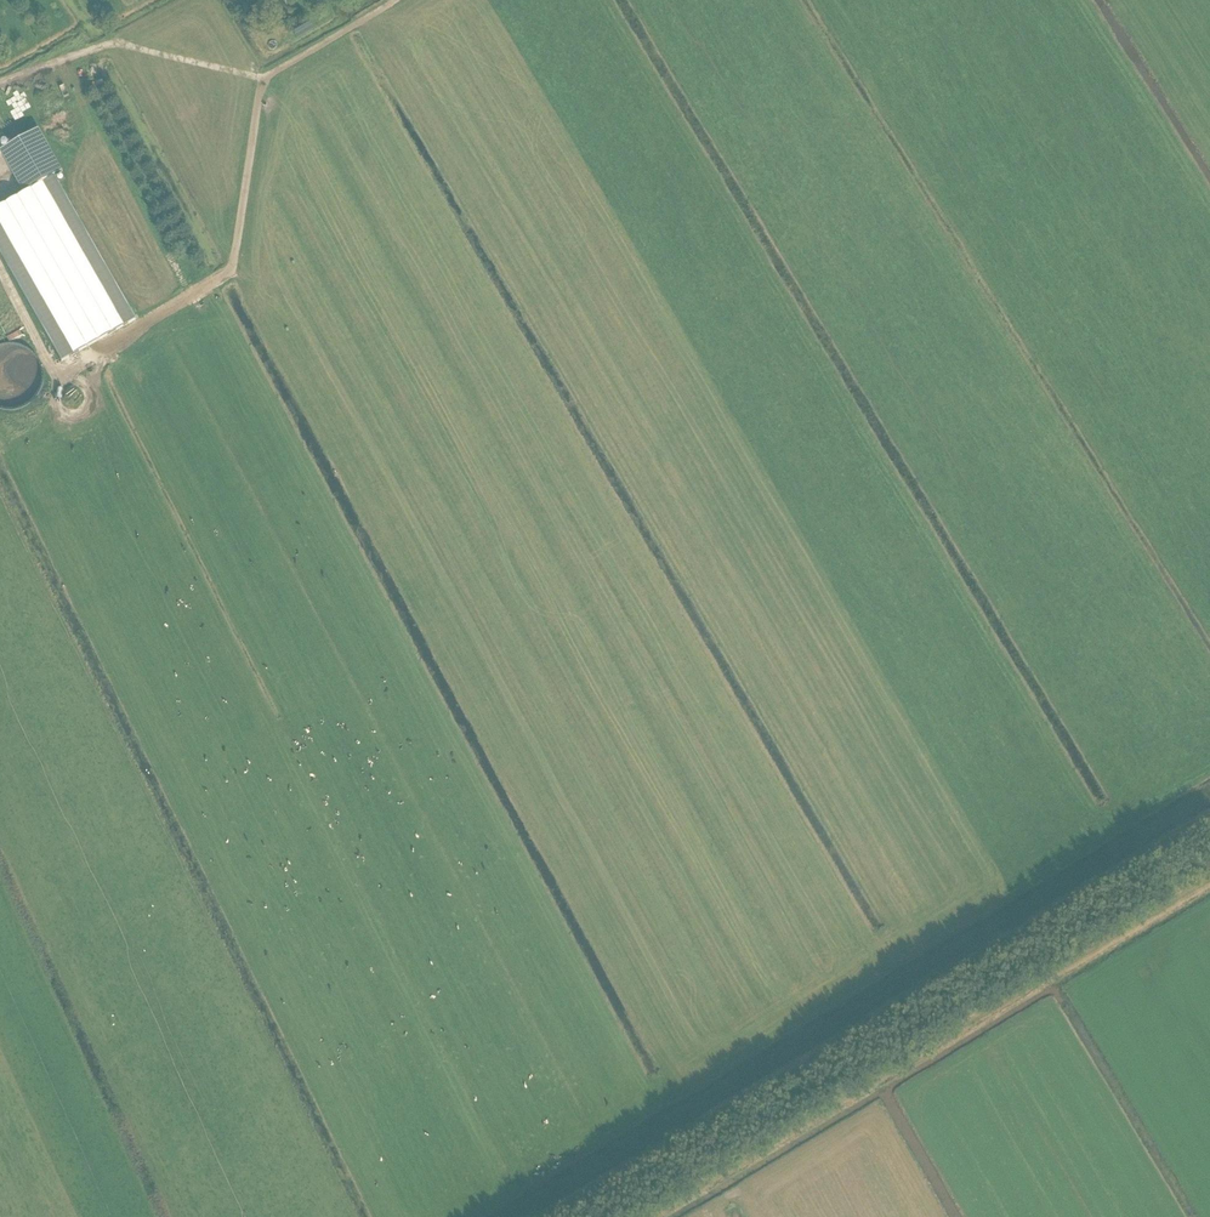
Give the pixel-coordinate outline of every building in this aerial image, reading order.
[(307,22),(291,32),(295,39),(311,30),(307,22)] [(0,207),(0,252),(62,361),(136,319),(55,176),(63,171),(39,129),(0,151),(24,194),(0,207)]
